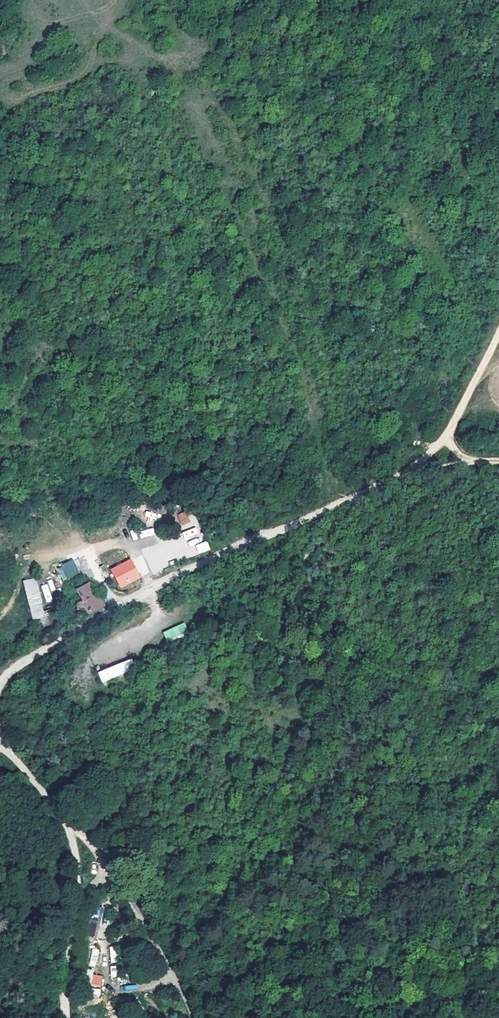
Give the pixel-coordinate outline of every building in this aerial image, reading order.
[(181,525),(190,522),(186,511),(177,515),(181,525)] [(182,532),(185,539),(198,534),(195,527),(182,532)] [(140,538),(155,535),(153,528),(139,530),(140,538)] [(199,554),(210,550),(207,541),(195,545),(199,554)] [(66,579),(79,574),(73,559),(61,564),(66,579)] [(110,570),(121,589),(141,578),(130,559),(110,570)] [(22,580),(32,619),(46,616),(35,576),(22,580)] [(90,581),(77,589),(91,612),(104,605),(90,581)] [(167,642),(188,633),(184,622),(163,631),(167,642)] [(97,669),(100,680),(135,671),(132,660),(97,669)] [(89,919),(86,936),(96,937),(98,921),(89,919)] [(110,946),(111,961),(120,961),(119,946),(110,946)] [(102,986),(103,975),(92,974),(91,985),(102,986)]
